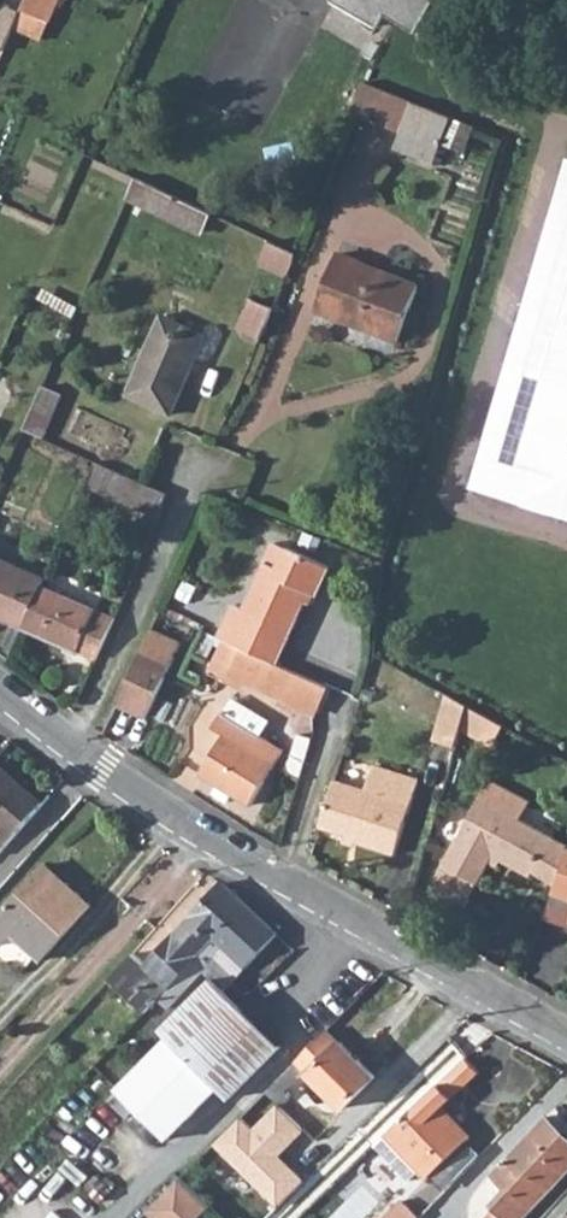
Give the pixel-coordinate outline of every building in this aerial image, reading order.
[(47,22),(57,0),(24,0),(20,10),(47,22)] [(376,25),(386,7),(395,12),(393,16),(414,29),(432,0),(334,0),(376,25)] [(6,54),(23,15),(0,5),(0,51),(6,54)] [(350,110),(401,129),(413,100),(362,81),(350,110)] [(395,147),(409,151),(432,160),(451,115),(413,100),(401,129),(395,147)] [(126,197),(202,232),(210,213),(199,208),(134,178),(126,197)] [(566,517),(566,179),(530,308),(476,491),(566,517)] [(294,252),(267,240),(259,261),(286,274),(294,252)] [(313,311),(396,342),(407,311),(418,285),(379,270),(336,253),(328,273),(313,311)] [(239,328),(259,336),(268,315),(272,306),(252,297),(239,328)] [(184,368),(199,332),(161,316),(126,395),(170,414),(190,370),(184,368)] [(184,368),(190,370),(206,335),(199,332),(184,368)] [(23,430),(40,438),(59,393),(43,386),(23,430)] [(85,485),(157,517),(166,493),(141,482),(95,462),(85,485)] [(265,562),(277,568),(286,548),(274,543),(265,562)] [(219,637),(226,641),(241,647),(276,664),(304,600),(302,597),(305,590),(314,595),(326,567),(286,548),(277,568),(265,562),(244,610),(234,605),(219,637)] [(22,628),(41,585),(44,579),(0,559),(0,618),(22,628)] [(22,628),(49,639),(95,659),(114,618),(41,585),(22,628)] [(118,702),(147,716),(180,643),(151,630),(124,687),(118,702)] [(214,669),(229,676),(241,647),(226,641),(214,669)] [(229,676),(314,714),(326,686),(276,664),(241,647),(229,676)] [(465,711),(446,700),(433,747),(453,752),(465,711)] [(218,782),(231,791),(251,803),(283,750),(222,712),(213,727),(224,732),(201,771),(218,782)] [(0,767),(0,856),(44,805),(0,767)] [(319,826),(357,838),(355,843),(394,855),(417,781),(375,768),(366,792),(332,782),(319,826)] [(218,782),(214,790),(227,798),(231,791),(218,782)] [(519,802),(488,784),(436,875),(431,892),(460,909),(491,858),(525,880),(528,875),(549,841),(517,823),(508,819),(519,802)] [(508,819),(517,823),(526,806),(519,802),(508,819)] [(528,875),(551,888),(564,852),(565,851),(549,841),(528,875)] [(551,888),(550,893),(566,899),(566,853),(564,852),(551,888)] [(10,934),(40,960),(90,905),(46,865),(0,914),(0,944),(10,934)] [(145,965),(167,986),(206,943),(213,935),(243,902),(221,882),(145,965)] [(203,969),(211,978),(190,1000),(217,1026),(238,1004),(223,989),(275,933),(243,902),(213,935),(224,945),(216,953),(206,943),(167,986),(156,997),(166,1007),(203,969)] [(213,935),(206,943),(216,953),(224,945),(213,935)] [(108,978),(143,1012),(156,997),(167,986),(145,965),(132,952),(108,978)] [(174,1014),(161,1029),(167,1036),(187,1056),(217,1026),(190,1000),(174,1014)] [(180,1123),(192,1133),(228,1097),(217,1087),(269,1035),(238,1004),(217,1026),(187,1056),(150,1093),(134,1109),(164,1139),(180,1123)] [(295,1063),(303,1070),(342,1108),(374,1075),(326,1029),(295,1063)] [(115,1089),(134,1109),(150,1093),(187,1056),(167,1036),(115,1089)] [(435,1088),(385,1135),(419,1170),(427,1178),(469,1137),(441,1108),(478,1072),(464,1059),(435,1088)] [(240,1117),(211,1145),(275,1211),(306,1181),(281,1155),(306,1131),(280,1104),(253,1130),(240,1117)] [(509,1217),(522,1217),(566,1169),(566,1137),(545,1116),(493,1173),(508,1188),(493,1204),(498,1208),(509,1217)] [(375,1145),(410,1180),(419,1170),(385,1135),(375,1145)] [(160,1197),(180,1217),(192,1217),(204,1205),(178,1178),(160,1197)] [(401,1202),(385,1217),(418,1217),(401,1202)] [(498,1208),(489,1217),(509,1217),(498,1208)]
